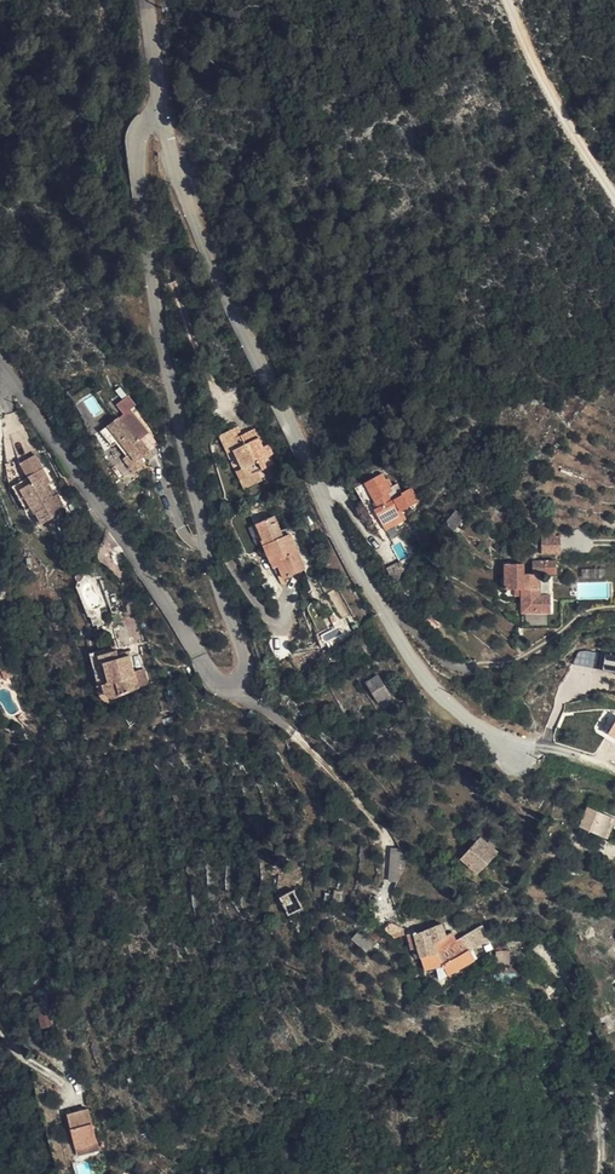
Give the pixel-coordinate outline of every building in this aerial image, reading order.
[(133,472),(148,466),(146,459),(154,455),(150,443),(160,439),(152,415),(135,421),(134,417),(112,423),(118,441),(125,438),(129,453),(126,454),(133,472)] [(230,432),(216,439),(241,480),(253,473),(273,460),(270,453),(272,452),(267,440),(258,443),(248,428),(234,436),(230,432)] [(241,480),(216,439),(208,444),(237,493),(245,488),(241,480)] [(42,473),(34,459),(21,467),(29,480),(42,473)] [(42,473),(29,480),(34,490),(23,496),(45,528),(66,516),(63,510),(66,507),(58,493),(53,497),(47,484),(51,482),(44,471),(42,473)] [(241,480),(245,488),(258,481),(253,473),(241,480)] [(389,530),(413,518),(430,510),(424,493),(411,498),(413,501),(401,504),(398,499),(404,495),(396,475),(364,492),(372,510),(379,506),(384,519),(389,530)] [(416,526),(413,518),(389,530),(392,536),(416,526)] [(254,531),(271,570),(278,568),(285,586),(305,577),(291,542),(283,544),(276,521),(254,531)] [(472,530),(464,524),(454,536),(456,538),(458,535),(464,540),(472,530)] [(558,554),(558,536),(539,536),(539,555),(558,554)] [(514,590),(522,590),(522,598),(524,631),(561,629),(561,625),(560,602),(549,602),(549,596),(538,596),(537,575),(554,574),(553,561),(543,561),(532,562),(533,575),(523,575),(522,565),(505,566),(506,591),(514,590)] [(278,568),(271,570),(280,593),(287,591),(285,586),(278,568)] [(443,623),(434,616),(426,625),(435,632),(443,623)] [(276,659),(288,656),(283,638),(271,641),(276,659)] [(101,684),(93,684),(94,690),(98,698),(106,702),(116,702),(115,695),(143,693),(142,673),(131,673),(129,653),(118,654),(118,648),(98,650),(101,684)] [(89,652),(93,684),(101,684),(98,650),(89,652)] [(602,669),(614,672),(614,654),(605,652),(602,669)] [(363,684),(380,713),(394,704),(378,676),(363,684)] [(606,734),(614,740),(614,720),(606,734)] [(614,838),(614,824),(594,814),(585,833),(611,846),(614,838)] [(495,856),(480,840),(461,858),(478,877),(495,856)] [(279,897),(288,915),(301,908),(293,890),(279,897)] [(442,926),(427,931),(433,943),(446,937),(442,926)] [(462,938),(467,952),(485,940),(480,930),(462,938)] [(362,952),(369,946),(356,931),(349,939),(362,952)] [(411,936),(414,950),(420,949),(433,943),(427,931),(411,936)] [(433,943),(437,950),(456,941),(452,934),(446,937),(433,943)] [(441,965),(444,978),(471,962),(467,952),(462,938),(456,941),(437,950),(422,956),(427,970),(441,965)] [(420,949),(422,956),(437,950),(433,943),(420,949)] [(25,1010),(29,1026),(38,1024),(34,1007),(25,1010)] [(41,1028),(51,1026),(48,1014),(38,1017),(41,1028)] [(61,1112),(71,1142),(92,1135),(80,1105),(61,1112)] [(92,1135),(71,1142),(74,1150),(94,1143),(92,1135)]
